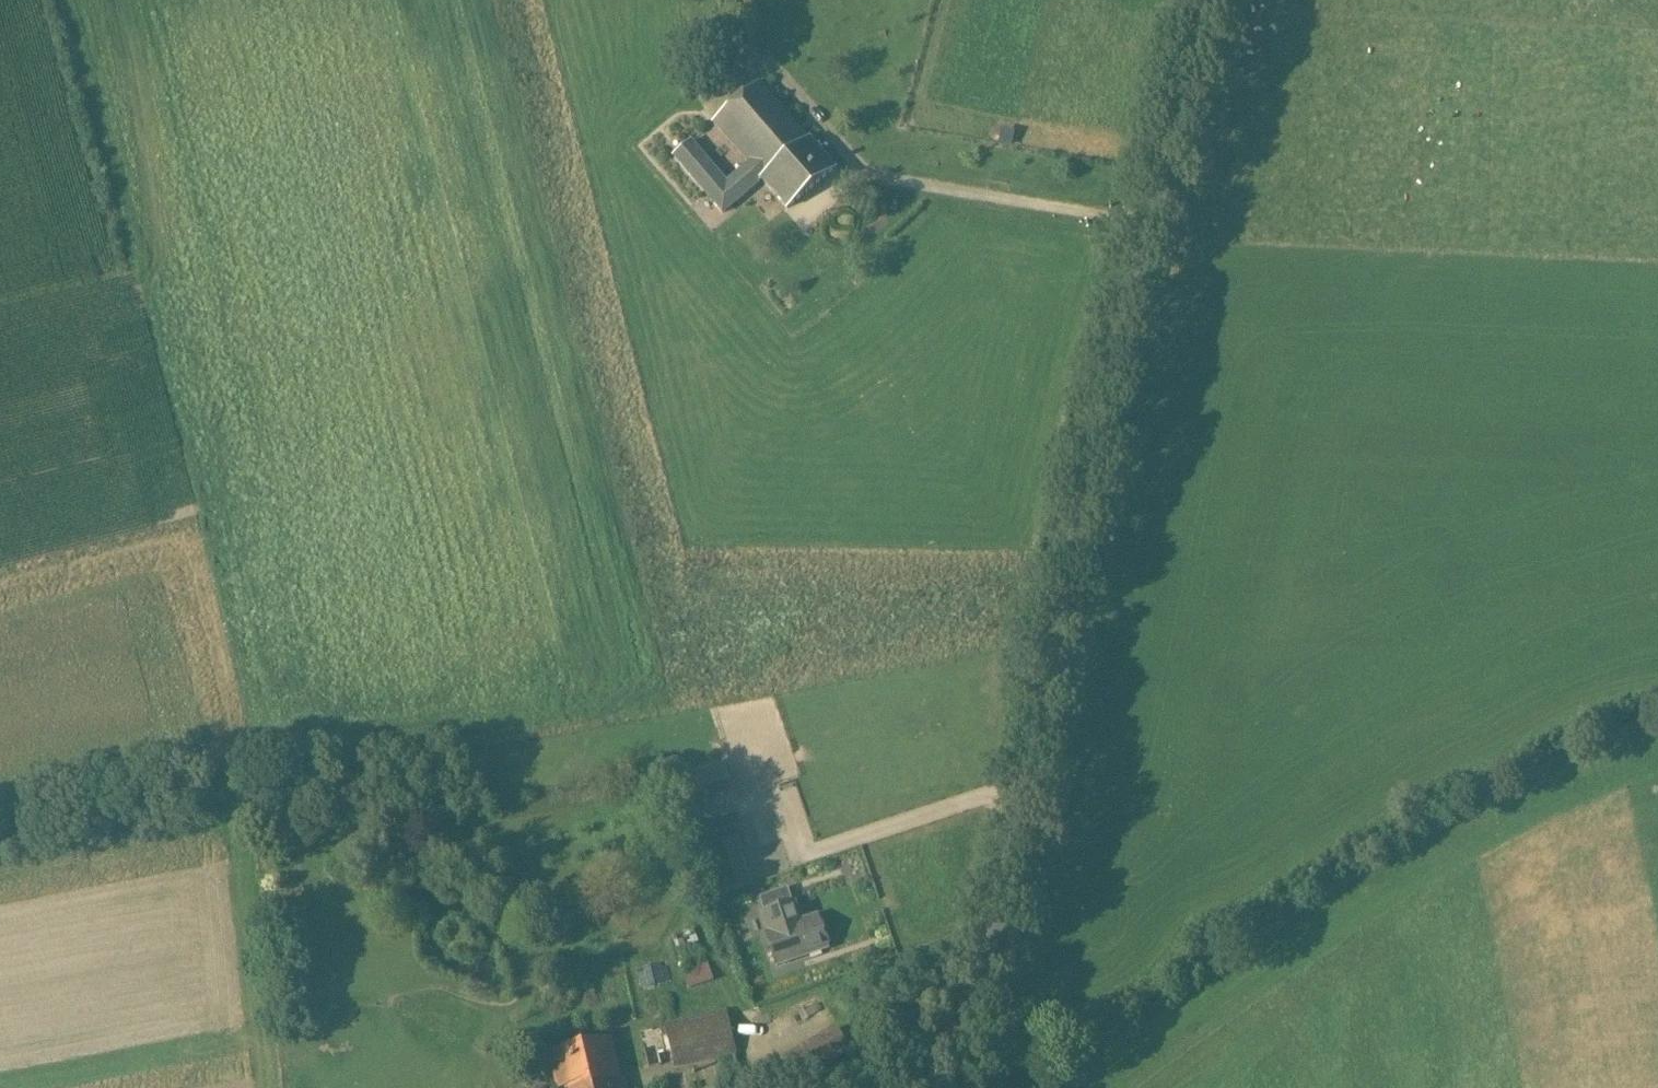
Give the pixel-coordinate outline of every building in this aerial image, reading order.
[(756,187),(762,182),(764,181),(788,210),(834,171),(810,142),(761,84),(714,124),(748,166),(727,184),(692,143),(675,157),(722,214),(736,203),(756,187)] [(797,901),(761,912),(768,933),(765,934),(776,964),(803,955),(804,958),(829,949),(818,916),(803,921),(797,901)] [(674,951),(699,943),(694,929),(671,937),(674,951)] [(687,992),(715,982),(709,964),(683,973),(687,992)] [(735,1054),(726,1014),(666,1028),(675,1068),(735,1054)] [(852,1048),(837,1024),(787,1054),(802,1078),(852,1048)] [(626,1084),(625,1080),(622,1080),(612,1039),(549,1054),(558,1087),(627,1087),(626,1084)]
